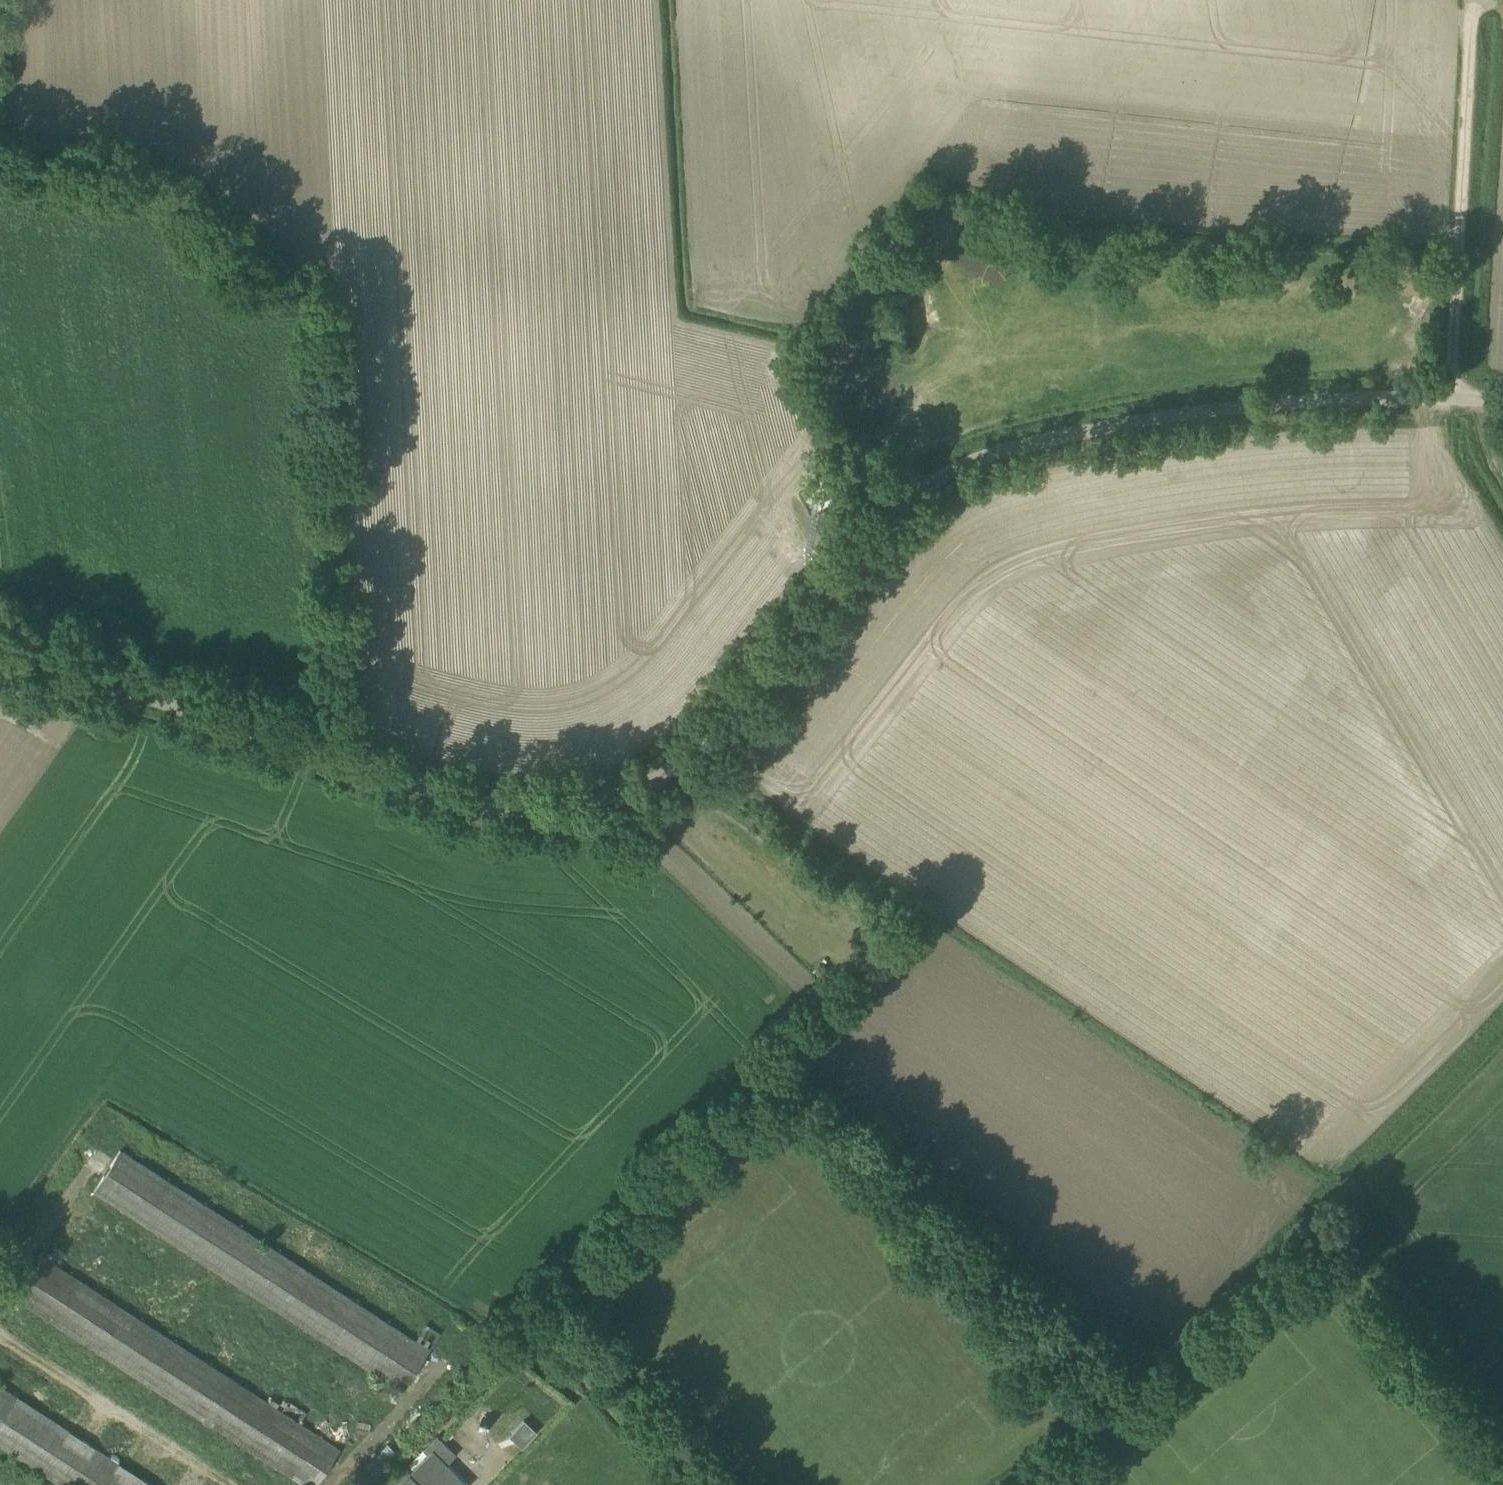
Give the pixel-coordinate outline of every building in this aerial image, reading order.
[(414,1339),(396,1327),(120,1149),(94,1189),(403,1389),(441,1331),(425,1321),(414,1339)] [(280,1409),(44,1256),(18,1297),(308,1484),(315,1484),(340,1448),(299,1421),(306,1410),(288,1398),(280,1409)] [(0,1385),(0,1442),(66,1484),(154,1484),(0,1385)] [(468,1484),(432,1448),(409,1471),(395,1484),(467,1484),(468,1484)]
